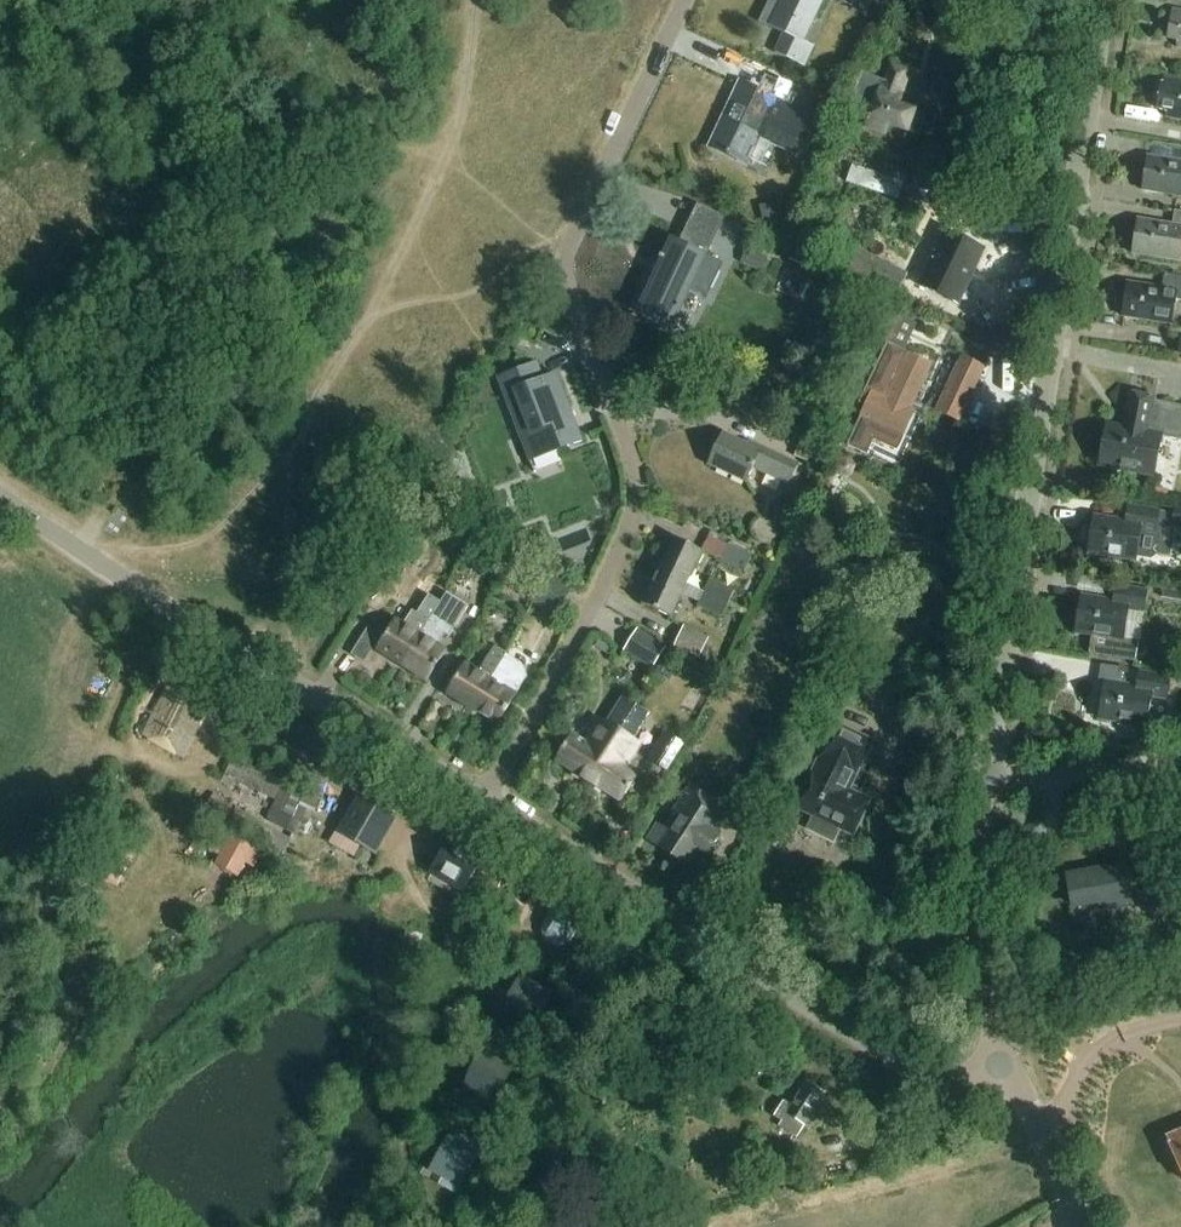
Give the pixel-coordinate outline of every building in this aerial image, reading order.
[(768,29),(785,37),(776,56),(805,69),(814,49),(803,44),(824,0),(782,0),(768,29)] [(840,2),(866,14),(872,1),(869,0),(841,0),(840,2)] [(1176,11),(1174,18),(1171,17),(1167,40),(1177,41),(1176,48),(1180,49),(1180,12),(1176,11)] [(908,73),(890,66),(884,83),(861,74),(857,85),(857,84),(848,107),(871,116),(867,129),(882,135),(886,125),(906,133),(907,132),(918,136),(925,117),(914,113),(914,112),(896,106),(908,73)] [(1163,79),(1162,86),(1161,85),(1157,110),(1166,112),(1165,118),(1180,121),(1180,83),(1163,79)] [(707,149),(723,156),(747,168),(760,140),(792,155),(807,122),(812,124),(823,101),(779,80),(771,98),(738,82),(707,149)] [(1147,158),(1142,191),(1180,198),(1180,163),(1147,158)] [(913,187),(949,199),(953,189),(917,176),(913,187)] [(698,296),(688,292),(704,258),(697,254),(712,224),(673,205),(665,221),(679,227),(639,313),(638,313),(671,328),(679,312),(693,314),(698,296)] [(780,209),(761,213),(764,228),(783,224),(780,209)] [(1174,212),(1172,226),(1137,221),(1132,254),(1180,262),(1180,259),(1180,213),(1174,212)] [(984,251),(946,233),(920,287),(958,305),(984,251)] [(746,249),(739,264),(761,274),(768,259),(746,249)] [(849,268),(912,301),(920,285),(905,277),(907,274),(858,249),(849,268)] [(793,250),(789,260),(817,272),(821,261),(793,250)] [(1180,302),(1180,278),(1164,275),(1162,289),(1127,284),(1122,318),(1170,325),(1174,300),(1180,302)] [(911,323),(919,305),(906,299),(897,320),(910,326),(911,323)] [(904,355),(888,348),(861,406),(866,408),(862,418),(863,419),(849,448),(867,456),(874,440),(896,450),(902,438),(903,438),(914,414),(911,412),(931,368),(904,355)] [(984,370),(962,360),(937,414),(959,424),(984,370)] [(581,442),(555,375),(543,380),(536,362),(496,378),(503,395),(513,392),(529,433),(519,437),(529,462),(581,442)] [(1180,441),(1180,407),(1153,401),(1154,399),(1129,394),(1121,429),(1106,425),(1098,466),(1153,478),(1161,437),(1180,441)] [(722,436),(708,465),(745,483),(752,469),(788,487),(798,466),(779,457),(748,443),(746,447),(722,436)] [(801,442),(795,456),(819,466),(825,451),(801,442)] [(1158,513),(1127,508),(1125,523),(1093,518),(1091,529),(1088,529),(1086,542),(1089,543),(1087,554),(1107,557),(1106,560),(1120,563),(1121,559),(1135,561),(1135,559),(1151,561),(1157,557),(1160,539),(1155,532),(1158,513)] [(1172,529),(1180,530),(1180,509),(1174,508),(1172,529)] [(476,529),(469,541),(483,549),(490,538),(476,529)] [(701,552),(743,573),(752,556),(710,535),(701,552)] [(673,539),(658,572),(685,585),(701,552),(673,539)] [(512,551),(503,568),(515,575),(525,557),(512,551)] [(685,585),(658,572),(642,605),(669,618),(680,596),(685,585)] [(541,592),(563,604),(570,591),(549,579),(541,592)] [(711,580),(705,593),(729,605),(735,591),(711,580)] [(1075,634),(1092,636),(1089,657),(1134,664),(1137,643),(1122,641),(1127,611),(1142,614),(1146,593),(1115,588),(1113,603),(1081,598),(1079,609),(1075,608),(1073,622),(1077,623),(1075,634)] [(699,605),(698,607),(723,618),(729,605),(705,593),(699,605)] [(436,612),(420,638),(402,666),(426,682),(444,653),(438,649),(446,635),(450,637),(468,608),(447,595),(441,605),(439,604),(436,612)] [(377,651),(402,666),(420,638),(436,612),(439,604),(429,598),(418,617),(413,614),(404,628),(395,622),(377,651)] [(684,627),(675,650),(700,659),(710,638),(684,627)] [(637,630),(624,651),(653,669),(667,647),(637,630)] [(447,694),(471,710),(506,654),(495,647),(478,674),(465,666),(447,694)] [(518,664),(519,662),(506,654),(471,710),(496,725),(514,697),(526,678),(522,666),(518,664)] [(1169,679),(1139,674),(1136,689),(1104,684),(1102,695),(1099,694),(1096,708),(1100,709),(1098,720),(1118,723),(1117,726),(1131,728),(1131,725),(1146,727),(1150,697),(1166,700),(1169,679)] [(199,698),(181,688),(178,695),(168,690),(143,738),(181,758),(206,710),(196,705),(199,698)] [(588,746),(572,736),(555,763),(587,783),(604,756),(615,739),(636,706),(623,698),(602,731),(598,729),(588,746)] [(627,747),(640,727),(648,714),(636,706),(615,739),(604,756),(587,783),(620,803),(637,776),(621,766),(631,750),(627,747)] [(795,808),(812,817),(806,830),(833,843),(839,829),(852,836),(869,802),(851,793),(874,742),(836,724),(795,808)] [(665,731),(647,760),(668,773),(686,744),(665,731)] [(305,836),(321,799),(232,761),(221,786),(235,792),(237,786),(275,802),(268,820),(305,836)] [(727,812),(690,788),(664,828),(658,824),(647,841),(686,866),(697,850),(706,856),(719,836),(714,833),(727,812)] [(255,868),(263,851),(279,861),(292,841),(238,810),(214,796),(203,812),(232,831),(214,866),(227,870),(238,876),(246,864),(255,868)] [(357,796),(335,835),(368,854),(391,814),(357,796)] [(447,848),(435,869),(465,888),(482,858),(468,851),(451,841),(447,848)] [(1102,910),(1130,905),(1124,868),(1068,878),(1074,908),(1100,903),(1102,910)] [(566,904),(564,907),(560,904),(557,909),(555,908),(546,925),(548,926),(542,937),(563,948),(569,936),(572,937),(578,925),(576,924),(580,917),(572,913),(575,909),(566,904)] [(513,984),(501,1015),(539,1030),(551,999),(513,984)] [(477,1059),(464,1092),(497,1106),(511,1072),(477,1059)] [(824,1096),(807,1084),(791,1109),(783,1104),(775,1117),(783,1123),(781,1127),(797,1138),(824,1096)] [(461,1188),(467,1175),(477,1156),(481,1148),(449,1132),(429,1172),(461,1188)] [(1167,1139),(1180,1171),(1180,1133),(1167,1139)] [(520,1191),(532,1215),(559,1201),(547,1177),(520,1191)]
